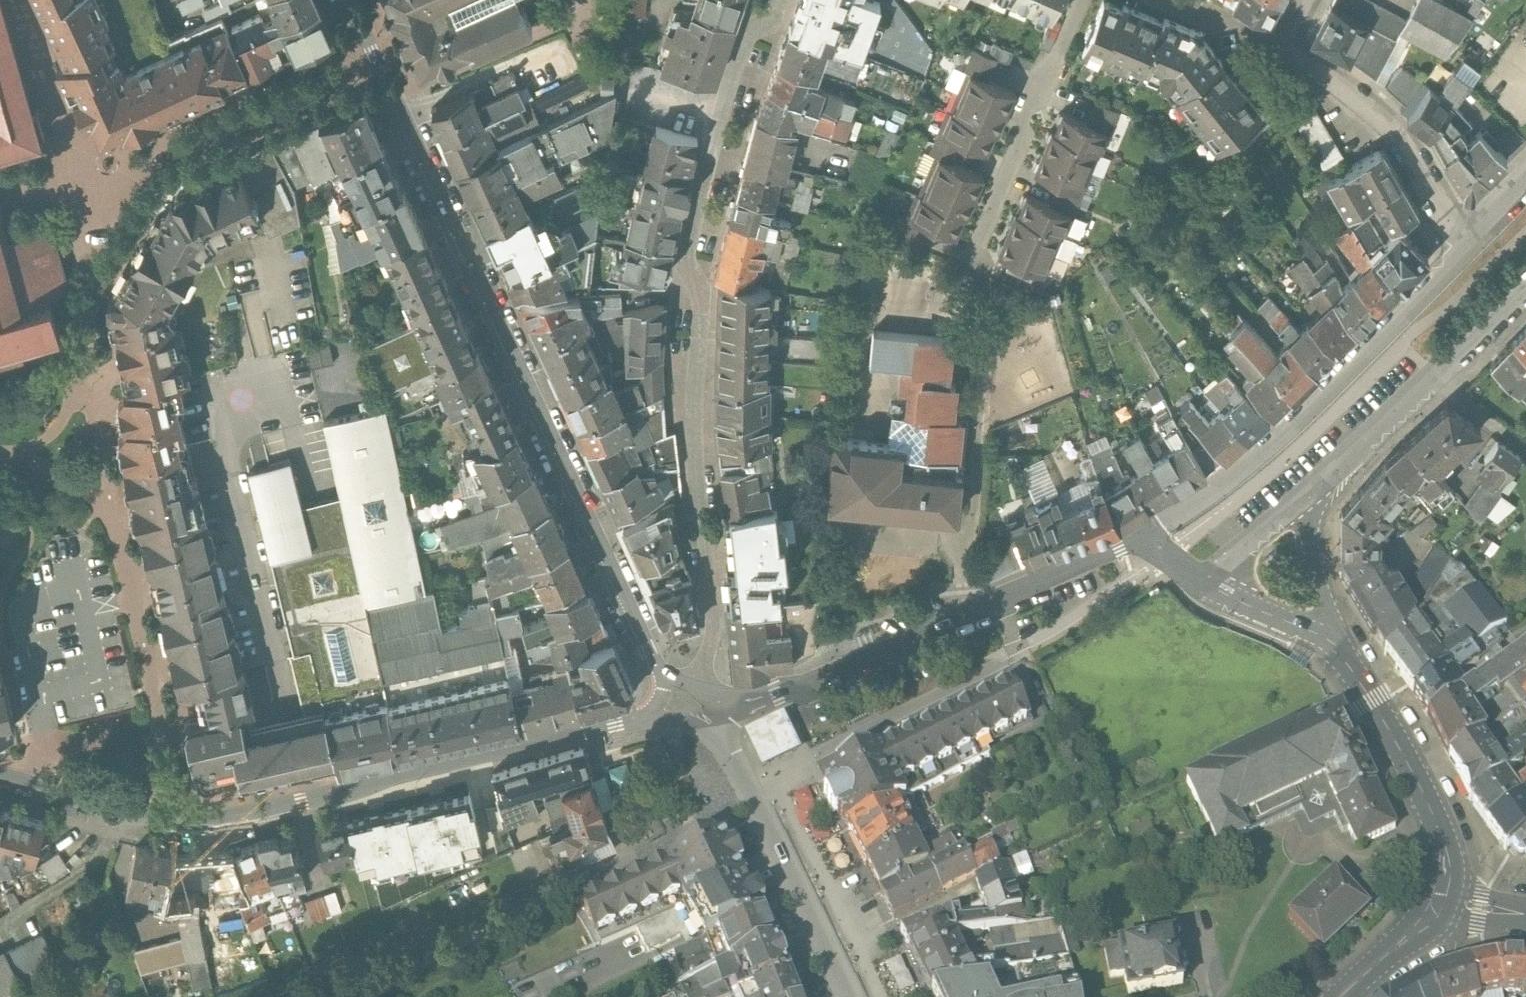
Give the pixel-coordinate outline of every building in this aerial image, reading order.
[(67,61),(57,66),(64,82),(74,77),(81,92),(73,95),(84,118),(97,112),(104,125),(117,119),(124,133),(160,116),(157,109),(164,106),(167,113),(248,76),(234,44),(221,17),(186,32),(185,30),(156,43),(148,25),(136,0),(38,0),(67,61)] [(177,0),(183,12),(204,2),(203,0),(178,0),(177,0)] [(264,2),(272,17),(264,21),(261,13),(231,27),(238,42),(319,6),(316,0),(268,0),(264,2)] [(390,6),(385,8),(405,52),(410,50),(419,71),(438,62),(441,67),(456,60),(454,55),(470,48),(472,51),(532,23),(522,0),(387,0),(390,6)] [(693,10),(733,24),(741,0),(697,0),(693,10)] [(798,3),(799,4),(869,30),(873,20),(872,20),(868,19),(870,15),(848,7),(840,8),(843,0),(800,0),(798,3)] [(1010,0),(1031,9),(1035,0),(1010,0)] [(1031,9),(1050,17),(1051,18),(1059,0),(1035,0),(1031,9)] [(1164,17),(1162,21),(1123,4),(1121,8),(1103,0),(1094,22),(1090,24),(1085,35),(1086,39),(1082,50),(1091,54),(1094,53),(1101,56),(1100,58),(1123,68),(1125,64),(1132,67),(1133,70),(1141,73),(1143,68),(1150,70),(1152,69),(1159,72),(1160,81),(1168,81),(1179,94),(1179,95),(1218,63),(1222,61),(1203,38),(1202,27),(1191,29),(1164,17)] [(1233,4),(1268,20),(1279,0),(1235,0),(1233,4)] [(1371,0),(1334,0),(1333,3),(1367,21),(1397,37),(1400,30),(1406,19),(1371,0)] [(1440,0),(1416,0),(1406,19),(1400,30),(1443,53),(1471,16),(1440,0)] [(32,140),(24,114),(32,112),(0,1),(0,149),(32,140)] [(225,1),(203,11),(207,22),(230,12),(225,1)] [(1367,21),(1333,3),(1316,34),(1320,43),(1335,50),(1348,58),(1367,21)] [(869,30),(799,4),(796,12),(795,11),(791,22),(792,22),(790,29),(827,43),(833,27),(838,33),(860,41),(861,37),(866,39),(869,30)] [(238,42),(234,44),(248,76),(249,76),(297,54),(297,55),(299,54),(299,53),(314,46),(314,47),(316,46),(316,45),(331,38),(331,39),(334,38),(319,6),(238,42)] [(733,24),(693,10),(693,11),(673,11),(665,35),(672,38),(661,71),(712,82),(723,51),(724,51),(733,24)] [(1050,17),(1038,45),(1049,49),(1061,22),(1051,18),(1050,17)] [(895,24),(880,18),(873,18),(872,20),(873,20),(869,30),(890,37),(895,24)] [(1397,37),(1367,21),(1348,58),(1365,70),(1375,78),(1397,37)] [(905,28),(895,24),(890,37),(900,41),(905,28)] [(827,43),(790,29),(786,37),(780,53),(781,53),(778,60),(808,71),(815,74),(821,57),(839,63),(844,49),(827,43)] [(1013,51),(992,42),(988,53),(996,56),(1008,61),(1013,51)] [(988,53),(974,47),(969,58),(991,67),(996,56),(988,53)] [(861,55),(844,49),(839,63),(855,69),(861,55)] [(868,58),(861,55),(855,69),(862,72),(868,58)] [(991,67),(969,58),(964,69),(966,70),(986,78),(991,67)] [(808,71),(778,60),(767,88),(837,111),(843,97),(843,96),(824,90),(825,88),(804,80),(808,71)] [(1218,63),(1179,95),(1179,94),(1177,96),(1183,103),(1182,105),(1210,140),(1213,140),(1219,147),(1224,143),(1226,141),(1230,141),(1241,132),(1241,129),(1261,113),(1235,81),(1234,82),(1218,63)] [(1457,65),(1449,76),(1453,80),(1458,73),(1462,69),(1457,65)] [(986,78),(966,70),(958,90),(980,99),(983,98),(986,99),(989,105),(992,106),(994,105),(1003,109),(1007,101),(1009,102),(1013,100),(1016,94),(1014,90),(986,78)] [(491,84),(471,93),(478,107),(481,106),(481,105),(481,104),(482,103),(482,102),(517,86),(510,71),(490,81),(491,84)] [(1453,80),(1446,89),(1444,98),(1451,103),(1452,104),(1453,103),(1469,81),(1458,73),(1453,80)] [(1421,81),(1401,109),(1408,114),(1429,87),(1421,81)] [(470,91),(431,109),(444,137),(519,102),(524,100),(517,86),(482,102),(482,103),(481,104),(481,105),(481,106),(478,107),(471,93),(470,91)] [(1408,114),(1407,116),(1429,132),(1438,121),(1444,112),(1451,103),(1444,98),(1429,87),(1408,114)] [(837,111),(767,88),(756,116),(793,126),(794,122),(789,121),(790,117),(811,123),(811,121),(831,127),(837,111)] [(986,99),(983,98),(980,99),(958,90),(949,109),(949,110),(969,118),(970,121),(973,123),(979,120),(982,122),(983,124),(992,128),(995,129),(994,130),(997,131),(1000,129),(1003,123),(1002,119),(999,118),(1003,109),(994,105),(992,106),(989,105),(986,99)] [(532,131),(531,132),(546,164),(554,160),(607,135),(612,94),(542,126),(532,131)] [(854,101),(843,97),(837,111),(848,115),(854,101)] [(1107,126),(1115,105),(1094,98),(1086,118),(1107,126)] [(363,101),(321,120),(341,164),(345,163),(381,146),(362,103),(364,102),(363,101)] [(519,102),(444,137),(458,166),(497,148),(490,132),(496,132),(497,132),(526,118),(519,102)] [(1453,103),(1452,104),(1451,103),(1444,112),(1449,117),(1460,111),(1453,103)] [(1343,155),(1313,104),(1293,116),(1323,167),(1343,155)] [(982,122),(979,120),(973,123),(970,121),(969,118),(949,110),(949,109),(947,108),(938,128),(939,129),(961,138),(986,149),(990,147),(992,141),(991,137),(988,136),(992,128),(983,124),(982,122)] [(848,115),(837,111),(831,127),(842,132),(842,133),(847,134),(848,129),(844,128),(847,120),(852,121),(854,117),(848,115)] [(1110,131),(1062,111),(1058,112),(1055,119),(1057,122),(1059,123),(1056,132),(1064,135),(1065,138),(1069,139),(1075,137),(1078,138),(1079,142),(1099,150),(1098,151),(1101,152),(1110,131)] [(1444,112),(1438,121),(1457,145),(1487,177),(1506,158),(1479,130),(1467,141),(1464,133),(1458,125),(1449,117),(1444,112)] [(793,126),(756,116),(745,159),(780,168),(785,169),(796,127),(793,126)] [(538,118),(528,123),(532,131),(542,126),(538,118)] [(321,120),(270,143),(294,186),(325,172),(341,164),(321,120)] [(1457,145),(1438,121),(1429,132),(1443,157),(1457,145)] [(698,139),(654,127),(645,166),(663,171),(687,178),(698,139)] [(899,132),(887,128),(876,152),(888,156),(899,132)] [(961,138),(939,129),(934,140),(956,149),(961,138)] [(1078,138),(1075,137),(1069,139),(1065,138),(1064,135),(1056,132),(1053,131),(1054,130),(1051,129),(1047,130),(1045,137),(1046,140),(1049,141),(1045,150),(1053,154),(1056,153),(1059,154),(1062,161),(1065,162),(1068,160),(1090,170),(1098,151),(1099,150),(1079,142),(1078,138)] [(531,132),(497,148),(458,166),(472,197),(546,164),(531,132)] [(956,149),(934,140),(929,151),(935,153),(952,160),(956,149)] [(294,186),(270,143),(235,159),(260,214),(269,234),(300,220),(294,186)] [(1487,177),(1457,145),(1443,157),(1464,190),(1464,191),(1472,192),(1472,191),(1487,177)] [(381,146),(345,163),(365,207),(401,190),(386,157),(381,146)] [(876,152),(862,147),(850,185),(871,190),(888,156),(876,152)] [(1416,213),(1379,148),(1371,152),(1369,148),(1358,154),(1361,158),(1355,162),(1375,197),(1391,226),(1416,213)] [(1068,160),(1065,162),(1062,161),(1059,154),(1056,153),(1053,154),(1045,150),(1041,159),(1039,158),(1035,159),(1032,166),(1034,169),(1060,181),(1082,190),(1090,170),(1068,160)] [(952,160),(935,153),(926,173),(948,182),(952,181),(955,182),(957,188),(961,190),(963,189),(972,192),(975,184),(978,185),(981,184),(984,177),(983,174),(952,160)] [(780,168),(745,159),(737,192),(772,200),(776,185),(796,190),(799,191),(801,182),(802,178),(779,173),(780,168)] [(546,164),(472,197),(485,226),(526,208),(524,203),(518,189),(522,187),(528,191),(529,191),(562,177),(560,174),(566,171),(561,161),(556,164),(554,160),(546,164)] [(1375,197),(1355,162),(1326,178),(1351,220),(1358,215),(1354,209),(1375,197)] [(365,207),(345,163),(341,164),(325,172),(345,216),(350,214),(365,207)] [(645,166),(640,165),(637,179),(641,180),(637,200),(679,214),(685,190),(659,183),(663,171),(645,166)] [(239,168),(191,190),(212,236),(260,214),(239,168)] [(955,182),(952,181),(948,182),(926,173),(918,192),(918,193),(937,201),(939,204),(942,206),(948,203),(951,205),(952,207),(961,211),(963,212),(963,213),(965,214),(969,212),(972,206),(970,202),(968,201),(972,192),(963,189),(961,190),(957,188),(955,182)] [(1082,190),(1060,181),(1055,192),(1077,201),(1082,190)] [(801,182),(799,191),(796,190),(792,206),(807,209),(813,185),(801,182)] [(365,207),(350,214),(353,222),(368,215),(383,248),(386,247),(422,230),(403,189),(401,190),(365,207)] [(191,190),(170,200),(150,235),(193,260),(206,239),(212,236),(191,190)] [(942,206),(939,204),(937,201),(918,193),(918,192),(916,191),(907,212),(908,212),(930,221),(955,232),(958,231),(961,224),(960,221),(957,219),(961,211),(952,207),(951,205),(948,203),(942,206)] [(772,200),(737,192),(729,223),(764,231),(765,228),(787,233),(790,221),(779,218),(768,216),(772,200)] [(1051,203),(1026,192),(1022,193),(1019,200),(1021,203),(1023,204),(1020,213),(1028,216),(1029,219),(1033,220),(1039,218),(1042,219),(1043,223),(1063,231),(1062,232),(1065,233),(1074,212),(1073,212),(1051,203)] [(1077,201),(1055,192),(1051,203),(1073,212),(1077,201)] [(637,200),(636,200),(628,239),(672,247),(679,214),(637,200)] [(526,208),(485,226),(508,276),(572,246),(578,244),(570,227),(560,232),(556,223),(546,220),(535,224),(526,208)] [(792,211),(782,208),(779,218),(790,221),(792,211)] [(1042,219),(1039,218),(1033,220),(1029,219),(1028,216),(1020,213),(1017,212),(1017,211),(1015,210),(1011,211),(1009,218),(1010,221),(1012,222),(1009,232),(1017,235),(1020,234),(1023,236),(1025,242),(1029,243),(1032,242),(1054,251),(1062,232),(1063,231),(1043,223),(1042,219)] [(1399,227),(1377,249),(1373,242),(1377,236),(1372,226),(1373,225),(1366,211),(1351,220),(1351,221),(1356,230),(1371,255),(1398,287),(1399,287),(1428,257),(1399,227)] [(930,221),(908,212),(903,223),(925,232),(930,221)] [(368,215),(353,222),(350,214),(345,216),(331,222),(338,238),(336,239),(339,250),(342,267),(383,248),(368,215)] [(23,354),(21,347),(49,339),(47,333),(59,329),(49,294),(60,292),(60,291),(67,289),(50,229),(43,231),(42,227),(5,237),(0,219),(0,361),(23,354)] [(1351,221),(1334,231),(1342,241),(1356,230),(1351,221)] [(764,231),(729,223),(725,241),(763,250),(763,252),(778,256),(777,260),(791,263),(795,240),(782,237),(783,236),(764,231)] [(925,232),(903,223),(898,234),(920,243),(925,232)] [(422,230),(386,247),(421,323),(368,347),(387,388),(405,380),(476,348),(422,230)] [(1398,287),(1371,255),(1356,230),(1342,241),(1363,266),(1359,270),(1356,267),(1349,273),(1352,277),(1364,292),(1379,307),(1398,287)] [(1315,250),(1302,231),(1292,237),(1306,257),(1315,250)] [(1054,251),(1032,242),(1029,243),(1025,242),(1023,236),(1020,234),(1017,235),(1009,232),(1005,240),(1003,239),(999,240),(996,247),(998,250),(1025,262),(1045,271),(1054,251)] [(193,260),(150,235),(135,261),(178,286),(193,260)] [(672,247),(628,239),(625,239),(623,250),(620,250),(617,261),(620,262),(618,271),(619,272),(642,277),(642,275),(651,277),(652,275),(665,278),(666,275),(667,275),(672,267),(668,265),(672,247)] [(763,250),(725,241),(715,278),(719,279),(751,286),(754,273),(757,273),(759,267),(756,266),(757,261),(760,261),(763,252),(763,250)] [(572,246),(508,276),(516,293),(523,290),(565,289),(555,266),(560,267),(577,259),(572,246)] [(838,250),(821,247),(817,266),(833,270),(838,250)] [(1364,292),(1352,277),(1342,288),(1340,281),(1333,271),(1334,270),(1326,258),(1323,260),(1315,250),(1306,257),(1313,268),(1314,267),(1322,279),(1356,329),(1379,307),(1364,292)] [(791,263),(777,260),(772,279),(786,282),(791,263)] [(178,286),(135,261),(111,303),(119,334),(173,321),(169,303),(178,286)] [(1045,271),(1025,262),(1021,273),(1043,283),(1047,272),(1045,271)] [(812,269),(800,266),(799,274),(810,276),(812,269)] [(1313,268),(1307,272),(1304,269),(1298,274),(1309,289),(1322,279),(1314,267),(1313,268)] [(651,277),(642,275),(642,277),(619,272),(619,288),(665,289),(665,278),(652,275),(651,277)] [(1043,283),(1021,273),(1016,284),(1038,293),(1043,283)] [(751,286),(719,279),(718,307),(769,310),(770,289),(751,286)] [(1356,329),(1322,279),(1309,289),(1323,305),(1308,320),(1336,349),(1356,329)] [(1296,289),(1287,297),(1302,313),(1311,305),(1296,289)] [(620,295),(579,296),(581,306),(621,304),(620,295)] [(579,296),(519,298),(519,299),(518,299),(522,307),(528,320),(581,306),(579,296)] [(581,306),(528,320),(540,345),(590,322),(598,318),(614,315),(621,313),(621,305),(621,304),(581,306)] [(664,304),(623,313),(624,324),(625,343),(626,371),(661,357),(664,304)] [(769,310),(718,307),(718,333),(768,336),(769,310)] [(1279,308),(1269,317),(1278,327),(1288,318),(1279,308)] [(1238,310),(1226,321),(1232,327),(1244,316),(1238,310)] [(614,315),(598,318),(590,322),(595,332),(594,332),(603,351),(625,343),(624,324),(615,325),(614,315)] [(1316,369),(1289,339),(1277,352),(1244,316),(1232,327),(1240,337),(1246,344),(1291,394),(1316,369)] [(1336,349),(1308,320),(1297,332),(1296,327),(1288,318),(1278,327),(1289,339),(1316,369),(1336,349)] [(173,321),(119,334),(125,361),(180,348),(173,321)] [(590,322),(540,345),(564,398),(594,385),(608,379),(612,377),(609,365),(600,369),(586,336),(594,332),(595,332),(590,322)] [(887,444),(833,439),(830,471),(832,471),(829,502),(902,509),(902,511),(919,513),(919,511),(957,515),(961,472),(962,472),(968,419),(951,418),(955,384),(947,383),(951,338),(872,330),(871,363),(902,366),(904,391),(908,392),(906,415),(888,428),(887,444)] [(1512,343),(1525,356),(1525,330),(1512,343)] [(768,336),(718,333),(717,359),(767,362),(768,336)] [(1240,337),(1230,346),(1236,353),(1246,344),(1240,337)] [(1512,343),(1490,365),(1525,399),(1525,380),(1525,356),(1512,343)] [(1291,394),(1246,344),(1236,353),(1250,369),(1258,371),(1250,379),(1247,383),(1273,412),(1291,394)] [(180,348),(125,361),(132,388),(132,389),(175,378),(186,375),(180,348)] [(476,348),(405,380),(410,390),(441,377),(449,395),(490,377),(476,348)] [(767,362),(717,359),(716,385),(767,382),(767,362)] [(1226,371),(1218,379),(1226,388),(1234,380),(1226,371)] [(662,376),(638,385),(646,403),(663,396),(662,376)] [(449,395),(446,396),(453,412),(454,411),(464,406),(474,429),(478,428),(480,434),(469,437),(472,448),(498,442),(516,434),(490,377),(449,395)] [(175,378),(132,389),(132,388),(124,390),(118,400),(125,427),(119,436),(125,462),(187,447),(176,402),(180,401),(175,378)] [(608,379),(594,385),(597,392),(611,386),(608,379)] [(1268,417),(1234,380),(1226,388),(1218,379),(1206,390),(1221,407),(1247,436),(1268,417)] [(767,382),(716,385),(715,417),(768,412),(767,382)] [(1156,384),(1144,391),(1151,403),(1163,396),(1156,384)] [(594,385),(564,398),(564,399),(568,407),(578,429),(609,417),(604,407),(597,392),(594,385)] [(638,385),(613,394),(619,407),(614,409),(612,404),(604,407),(609,417),(623,412),(624,413),(638,406),(646,403),(638,385)] [(446,396),(429,404),(432,416),(438,415),(444,429),(458,421),(454,411),(453,412),(446,396)] [(646,403),(638,406),(643,418),(663,409),(663,396),(646,403)] [(1247,436),(1221,407),(1208,419),(1189,399),(1180,406),(1189,416),(1187,417),(1205,437),(1224,457),(1247,436)] [(1481,429),(1447,405),(1406,443),(1428,468),(1430,466),(1435,471),(1481,429)] [(643,418),(638,406),(624,413),(632,434),(629,435),(635,448),(636,448),(648,444),(653,442),(643,418)] [(385,409),(324,423),(342,503),(364,601),(365,601),(425,588),(385,409)] [(623,412),(609,417),(578,429),(589,452),(629,435),(632,434),(624,413),(623,412)] [(768,412),(715,417),(718,446),(738,444),(769,441),(768,412)] [(1172,414),(1157,423),(1171,448),(1185,439),(1172,414)] [(1147,450),(1134,418),(1120,426),(1125,436),(1131,451),(1137,455),(1145,470),(1155,464),(1153,460),(1147,450)] [(472,448),(464,450),(469,467),(482,461),(489,477),(491,479),(493,478),(497,485),(497,486),(532,469),(528,461),(529,461),(520,442),(516,434),(498,442),(472,448)] [(653,442),(648,444),(655,461),(653,461),(654,466),(678,463),(675,434),(653,442)] [(629,435),(589,452),(603,483),(636,468),(643,465),(636,448),(635,448),(629,435)] [(1125,436),(1110,444),(1117,459),(1131,451),(1125,436)] [(1205,437),(1191,449),(1206,473),(1224,457),(1205,437)] [(1171,448),(1153,460),(1155,464),(1173,493),(1206,473),(1191,449),(1185,439),(1171,448)] [(769,441),(738,444),(741,464),(764,460),(765,466),(770,465),(769,455),(770,455),(769,449),(770,449),(769,441)] [(1520,457),(1497,441),(1485,459),(1487,461),(1480,471),(1477,476),(1484,481),(1496,490),(1520,457)] [(1428,468),(1406,443),(1385,461),(1408,485),(1418,478),(1444,506),(1455,494),(1435,471),(1430,466),(1428,468)] [(648,444),(636,448),(643,465),(653,461),(655,461),(648,444)] [(738,444),(718,446),(720,468),(741,464),(738,444)] [(1117,459),(1110,444),(1091,452),(1096,469),(1097,469),(1102,484),(1105,493),(1126,482),(1123,474),(1117,459)] [(187,447),(125,462),(142,530),(204,515),(187,447)] [(1020,467),(1032,494),(1035,503),(1055,494),(1058,493),(1043,456),(1020,467)] [(1408,485),(1385,461),(1360,491),(1388,515),(1412,488),(1408,485)] [(304,512),(292,462),(250,472),(294,654),(309,650),(325,714),(387,700),(381,675),(365,601),(364,601),(342,503),(304,512)] [(1145,470),(1131,479),(1128,472),(1123,474),(1126,482),(1145,512),(1173,493),(1155,464),(1145,470)] [(765,466),(721,474),(729,516),(753,511),(772,507),(768,488),(773,487),(770,465),(765,466)] [(1480,471),(1473,465),(1470,469),(1477,476),(1480,471)] [(655,475),(639,476),(636,468),(603,483),(618,516),(639,506),(663,495),(658,481),(656,482),(655,475)] [(532,469),(497,486),(505,502),(514,522),(549,506),(532,469)] [(485,482),(474,486),(476,492),(497,485),(493,478),(491,479),(489,477),(485,482)] [(668,477),(658,481),(663,495),(667,493),(665,488),(671,486),(668,477)] [(1055,494),(1062,511),(1093,498),(1086,481),(1055,494)] [(1484,481),(1465,507),(1480,524),(1491,507),(1500,494),(1496,490),(1484,481)] [(1145,512),(1126,482),(1105,493),(1119,529),(1145,512)] [(1388,515),(1360,491),(1342,512),(1341,578),(1378,553),(1380,552),(1382,529),(1392,518),(1388,515)] [(1077,505),(1091,540),(1119,529),(1105,493),(1093,498),(1077,505)] [(1032,494),(1021,499),(1025,508),(1035,503),(1032,494)] [(1035,503),(1042,520),(1062,511),(1055,494),(1035,503)] [(505,502),(442,525),(448,538),(430,542),(431,548),(482,537),(514,522),(505,502)] [(1042,520),(1035,503),(1025,508),(1031,521),(1023,524),(1021,521),(1017,522),(1015,517),(1008,520),(1028,565),(1056,554),(1042,520)] [(1042,520),(1056,554),(1091,540),(1077,505),(1062,511),(1042,520)] [(514,522),(482,537),(490,574),(500,570),(567,544),(549,506),(514,522)] [(639,506),(618,516),(620,520),(620,521),(623,528),(645,518),(639,506)] [(645,518),(623,528),(641,567),(680,549),(671,506),(645,518)] [(772,507),(753,511),(729,516),(735,574),(727,575),(731,609),(761,606),(782,604),(781,589),(785,588),(783,571),(787,571),(784,544),(788,543),(786,527),(782,527),(782,522),(778,523),(776,507),(776,506),(772,507)] [(242,671),(204,515),(142,530),(180,686),(195,682),(196,690),(197,691),(195,693),(198,704),(200,706),(201,710),(224,705),(225,713),(241,709),(253,707),(244,670),(242,671)] [(1431,515),(1408,532),(1416,542),(1438,526),(1431,515)] [(567,544),(500,570),(505,585),(514,582),(514,580),(529,576),(535,569),(547,597),(584,580),(567,544)] [(1435,547),(1408,586),(1427,598),(1441,577),(1453,559),(1435,547)] [(1415,615),(1378,553),(1341,578),(1386,651),(1401,636),(1412,620),(1415,615)] [(1464,572),(1453,559),(1441,577),(1447,585),(1464,572)] [(500,570),(490,574),(486,575),(494,611),(512,607),(505,585),(500,570)] [(679,574),(666,578),(668,584),(651,589),(668,626),(675,629),(698,624),(690,578),(681,580),(679,574)] [(486,575),(472,578),(478,602),(468,604),(469,608),(460,610),(463,622),(441,627),(439,617),(432,618),(442,662),(503,648),(499,631),(494,611),(486,575)] [(425,588),(365,601),(381,675),(412,669),(413,669),(442,662),(432,618),(439,617),(432,586),(425,588)] [(1476,586),(1445,608),(1464,633),(1473,645),(1506,621),(1476,586)] [(588,591),(546,600),(554,617),(550,617),(523,626),(527,640),(548,632),(548,631),(576,621),(578,621),(578,622),(583,622),(599,615),(588,591)] [(803,602),(791,603),(792,635),(791,635),(791,643),(816,641),(818,601),(803,602)] [(782,604),(761,606),(768,666),(794,663),(792,650),(791,643),(791,635),(792,635),(791,603),(782,604)] [(512,607),(494,611),(499,631),(523,626),(518,606),(512,607)] [(731,609),(727,609),(734,677),(769,673),(768,666),(761,606),(731,609)] [(602,620),(587,627),(582,632),(588,650),(612,642),(602,620)] [(1412,620),(1401,636),(1386,651),(1385,651),(1413,688),(1414,688),(1437,671),(1469,648),(1473,645),(1464,633),(1442,650),(1439,656),(1412,620)] [(548,632),(527,640),(531,656),(547,657),(557,658),(549,637),(550,637),(548,632)] [(588,650),(580,653),(585,668),(571,671),(571,672),(581,709),(627,697),(632,686),(612,642),(588,650)] [(1458,692),(1466,702),(1475,701),(1496,686),(1499,690),(1525,671),(1525,643),(1505,658),(1493,666),(1468,685),(1458,692)] [(1497,647),(1485,656),(1493,666),(1505,658),(1497,647)] [(413,669),(412,669),(381,675),(387,700),(388,704),(509,676),(505,659),(503,648),(442,662),(413,669)] [(1437,671),(1414,688),(1423,704),(1428,712),(1429,712),(1429,713),(1458,692),(1468,685),(1464,679),(1459,683),(1451,672),(1455,670),(1459,670),(1476,657),(1469,648),(1437,671)] [(294,654),(290,655),(305,718),(325,714),(309,650),(294,654)] [(542,674),(531,677),(532,682),(522,685),(515,652),(511,653),(512,657),(505,659),(509,676),(520,726),(581,709),(571,672),(556,676),(555,672),(543,675),(542,674)] [(580,653),(567,658),(571,671),(585,668),(580,653)] [(6,732),(5,726),(14,724),(11,711),(13,710),(5,675),(4,676),(0,661),(0,733),(6,732)] [(509,676),(388,704),(399,755),(520,726),(509,676)] [(884,746),(869,754),(868,753),(854,760),(855,761),(850,763),(850,762),(836,769),(837,770),(824,776),(849,825),(893,802),(893,803),(907,796),(960,768),(990,753),(983,739),(1030,716),(1013,682),(1008,684),(1007,683),(996,689),(996,690),(989,694),(989,692),(977,698),(978,700),(970,703),(970,702),(958,708),(959,709),(952,713),(951,711),(939,717),(940,718),(933,722),(932,721),(921,726),(921,728),(914,731),(913,730),(902,736),(902,737),(895,741),(895,739),(883,745),(884,746)] [(1466,702),(1458,692),(1429,713),(1449,754),(1480,732),(1485,728),(1479,719),(1481,718),(1475,709),(1472,711),(1466,702)] [(387,700),(325,714),(336,759),(339,768),(399,755),(388,704),(387,700)] [(1322,715),(1297,727),(1295,724),(1210,765),(1211,767),(1187,779),(1220,846),(1249,832),(1241,815),(1255,808),(1260,819),(1305,797),(1300,786),(1320,777),(1319,774),(1330,769),(1337,783),(1329,787),(1356,844),(1395,826),(1361,754),(1362,753),(1339,707),(1325,714),(1324,712),(1321,713),(1322,715)] [(225,713),(213,716),(213,715),(184,722),(193,762),(199,760),(203,780),(239,772),(241,780),(336,759),(325,714),(305,718),(246,731),(241,709),(225,713)] [(783,715),(744,734),(761,770),(801,751),(783,715)] [(1514,734),(1518,740),(1513,744),(1522,758),(1525,755),(1525,725),(1514,734)] [(1500,760),(1480,732),(1449,754),(1463,775),(1459,777),(1468,795),(1504,771),(1522,758),(1513,744),(1502,751),(1500,760)] [(583,746),(491,773),(500,799),(531,787),(537,784),(539,789),(558,783),(591,773),(583,746)] [(960,768),(920,790),(929,809),(970,787),(960,768)] [(1468,795),(1487,822),(1525,794),(1525,777),(1514,785),(1504,771),(1468,795)] [(591,773),(558,783),(561,793),(543,799),(549,817),(554,830),(601,810),(591,773)] [(500,799),(496,800),(507,827),(539,814),(531,787),(500,799)] [(431,795),(432,800),(384,812),(382,806),(372,808),(373,814),(347,820),(356,857),(359,871),(371,868),(372,872),(482,845),(469,791),(444,797),(443,792),(431,795)] [(1487,822),(1500,839),(1499,839),(1505,847),(1512,842),(1525,832),(1525,794),(1487,822)] [(893,802),(849,825),(866,859),(911,835),(897,812),(898,812),(893,803),(893,802)] [(3,809),(0,821),(0,848),(33,857),(43,820),(3,809)] [(554,830),(549,832),(553,841),(557,851),(566,871),(618,850),(601,810),(554,830)] [(347,820),(316,828),(325,864),(356,857),(347,820)] [(1004,828),(990,835),(995,846),(1009,838),(1004,828)] [(549,832),(539,837),(543,845),(553,841),(549,832)] [(1512,842),(1519,851),(1524,852),(1525,851),(1525,832),(1512,842)] [(911,835),(866,859),(881,889),(897,881),(899,881),(898,878),(927,864),(928,867),(964,848),(958,836),(922,853),(913,834),(911,835)] [(724,835),(712,841),(711,839),(697,846),(698,848),(693,850),(692,848),(678,855),(679,857),(664,864),(663,863),(649,869),(650,871),(642,875),(641,873),(627,880),(628,881),(621,885),(620,884),(606,891),(606,892),(599,896),(598,894),(584,901),(585,902),(580,905),(600,946),(638,929),(646,925),(681,908),(681,907),(709,894),(744,876),(738,864),(739,864),(731,847),(730,847),(724,835)] [(295,837),(280,840),(272,837),(259,840),(284,905),(301,899),(295,880),(304,878),(295,837)] [(259,840),(241,848),(240,845),(232,847),(250,893),(240,897),(250,926),(261,922),(270,919),(267,910),(284,905),(259,840)] [(553,841),(543,845),(547,855),(557,851),(553,841)] [(1116,841),(1102,848),(1105,853),(1094,857),(1096,861),(1120,851),(1116,841)] [(177,853),(136,845),(125,898),(126,901),(137,903),(138,896),(165,901),(177,853)] [(991,846),(969,857),(976,874),(999,863),(991,846)] [(231,849),(177,853),(165,901),(181,900),(196,900),(240,897),(250,893),(232,847),(231,847),(231,849)] [(0,848),(0,870),(0,872),(36,862),(33,857),(0,848)] [(964,848),(928,867),(941,892),(976,874),(969,857),(964,848)] [(59,851),(41,861),(51,877),(68,867),(59,851)] [(1026,855),(1014,860),(1006,866),(1009,874),(1025,868),(1025,866),(1030,864),(1026,855)] [(1006,866),(977,878),(984,897),(1013,886),(1009,874),(1006,866)] [(899,881),(897,881),(911,908),(941,892),(928,867),(899,881)] [(1367,869),(1350,886),(1366,904),(1384,887),(1367,869)] [(1350,886),(1334,870),(1288,913),(1322,948),(1367,905),(1366,904),(1350,886)] [(744,876),(709,894),(681,907),(681,908),(646,925),(638,929),(648,950),(699,926),(704,937),(707,936),(735,924),(735,923),(763,911),(759,905),(764,902),(757,888),(752,891),(744,876)] [(911,908),(897,881),(881,889),(894,916),(911,908)] [(1013,886),(984,897),(990,916),(990,917),(1019,906),(1013,886)] [(333,890),(325,893),(332,913),(340,910),(333,890)] [(325,893),(304,900),(310,920),(332,913),(325,893)] [(196,900),(181,900),(183,912),(177,913),(180,939),(134,951),(141,974),(186,962),(194,991),(211,986),(196,900)] [(979,935),(958,945),(970,969),(985,968),(985,961),(994,959),(990,929),(1013,926),(1026,924),(1019,906),(990,917),(990,916),(982,917),(983,930),(979,931),(979,935)] [(957,908),(951,910),(901,929),(910,947),(946,930),(948,935),(952,934),(979,931),(983,930),(982,917),(961,919),(957,908)] [(763,911),(735,923),(735,924),(707,936),(717,966),(725,963),(733,960),(734,960),(776,943),(764,910),(763,911)] [(1168,914),(1142,919),(1144,931),(1150,930),(1152,941),(1173,937),(1168,914)] [(261,922),(250,926),(255,940),(266,937),(261,922)] [(1013,926),(990,929),(994,959),(985,961),(985,968),(991,967),(991,968),(1009,967),(1009,970),(1028,967),(1031,982),(1055,978),(1050,963),(1068,960),(1067,957),(1061,938),(1015,945),(1013,926)] [(1070,926),(1059,929),(1061,936),(1061,938),(1067,957),(1078,953),(1070,926)] [(946,930),(910,947),(932,991),(977,984),(989,983),(992,983),(991,968),(991,967),(985,968),(970,969),(958,945),(952,934),(948,935),(946,930)] [(979,931),(952,934),(958,945),(979,935),(979,931)] [(43,933),(5,950),(15,972),(53,955),(43,933)] [(1152,941),(1104,951),(1110,979),(1116,978),(1116,979),(1124,977),(1128,995),(1182,984),(1173,937),(1152,941)] [(776,943),(734,960),(740,977),(746,974),(751,976),(756,989),(789,975),(776,943)] [(0,953),(0,996),(8,996),(24,989),(15,972),(5,950),(0,953)] [(1494,957),(1468,963),(1478,994),(1500,989),(1494,957)] [(1494,957),(1500,989),(1520,991),(1520,995),(1525,996),(1525,957),(1494,957)] [(725,963),(717,966),(714,967),(690,978),(677,987),(669,991),(672,996),(707,996),(705,991),(722,983),(729,996),(735,996),(755,989),(756,989),(751,976),(746,974),(740,977),(734,960),(733,960),(725,963)] [(1068,960),(1050,963),(1055,978),(1073,972),(1069,960),(1068,960)] [(1427,975),(1436,996),(1478,996),(1478,994),(1468,963),(1466,963),(1427,975)] [(1009,970),(1009,967),(991,968),(992,983),(989,983),(992,991),(1031,982),(1028,967),(1009,970)] [(992,991),(989,983),(977,984),(932,991),(934,996),(1079,996),(1078,989),(1073,972),(1055,978),(1031,982),(992,991)] [(755,989),(738,996),(798,996),(789,975),(756,989),(755,989)] [(1393,996),(1436,996),(1427,975),(1393,996)] [(705,991),(707,996),(729,996),(722,983),(705,991)]
